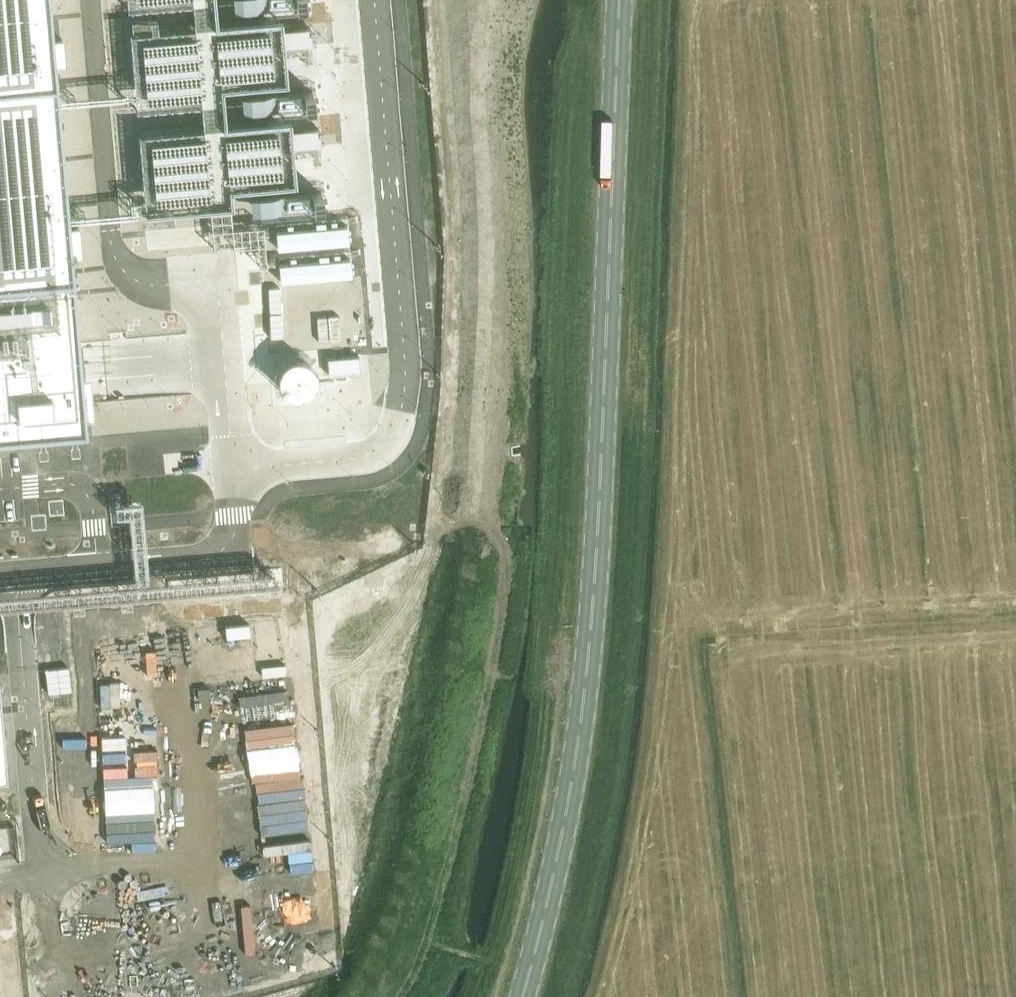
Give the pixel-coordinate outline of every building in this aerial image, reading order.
[(88,436),(49,0),(0,0),(0,443),(88,436)]
